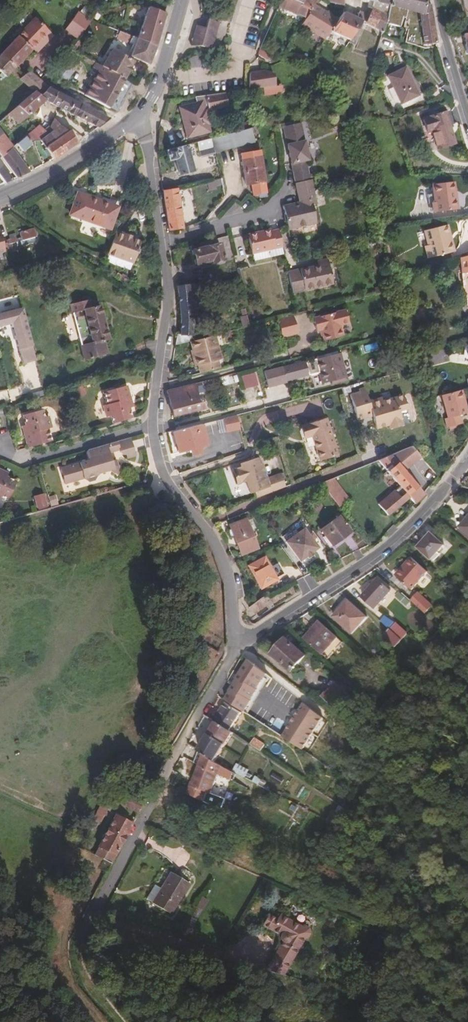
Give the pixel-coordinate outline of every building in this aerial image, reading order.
[(278,6),(296,15),(297,13),(306,17),(311,9),(313,7),(314,4),(317,0),(281,0),(278,6)] [(364,2),(370,3),(369,7),(372,8),(369,17),(366,23),(365,24),(383,32),(385,24),(387,16),(390,5),(389,5),(390,0),(378,0),(378,2),(370,0),(364,0),(364,2)] [(389,5),(390,5),(387,16),(385,24),(400,27),(402,17),(405,18),(407,10),(420,13),(424,45),(437,43),(430,4),(426,4),(427,0),(390,0),(389,5)] [(314,4),(313,7),(324,14),(327,16),(331,15),(330,12),(325,11),(314,4)] [(156,46),(165,13),(149,7),(137,37),(156,46)] [(306,17),(301,24),(325,39),(330,31),(339,19),(331,15),(327,16),(324,14),(313,7),(311,9),(306,17)] [(65,30),(78,39),(91,21),(77,12),(65,30)] [(330,31),(350,40),(362,21),(357,18),(345,13),(344,12),(339,19),(330,31)] [(350,40),(349,42),(354,45),(364,22),(367,15),(360,12),(357,18),(362,21),(350,40)] [(36,18),(1,54),(15,67),(32,49),(49,31),(36,18)] [(149,65),(156,46),(137,37),(131,36),(109,27),(106,34),(129,44),(131,39),(136,41),(130,56),(149,65)] [(53,35),(49,31),(32,49),(36,53),(53,35)] [(71,49),(75,52),(76,52),(77,52),(88,37),(83,34),(71,49)] [(71,49),(54,79),(59,81),(76,52),(75,52),(71,49)] [(102,66),(125,79),(135,61),(112,50),(102,66)] [(260,50),(258,55),(265,59),(267,55),(264,53),(265,52),(260,50)] [(0,55),(0,72),(1,73),(6,77),(15,67),(1,54),(0,55)] [(84,95),(109,108),(125,79),(102,66),(96,63),(93,68),(99,71),(84,95)] [(388,76),(401,104),(419,95),(406,67),(388,76)] [(20,79),(32,90),(41,80),(29,71),(20,79)] [(263,72),(250,72),(249,88),(266,87),(267,76),(262,76),(263,72)] [(70,77),(66,85),(72,89),(77,80),(70,77)] [(32,90),(34,92),(40,96),(49,87),(41,81),(41,80),(32,90)] [(283,93),(282,85),(263,88),(264,95),(283,93)] [(50,103),(51,103),(57,92),(49,88),(49,87),(40,96),(34,92),(17,106),(28,115),(43,102),(48,105),(50,103)] [(51,103),(59,108),(75,116),(80,104),(57,92),(51,103)] [(228,105),(225,93),(195,98),(196,103),(180,108),(188,137),(209,131),(207,124),(210,123),(206,110),(228,105)] [(80,104),(75,116),(98,127),(109,119),(80,104)] [(17,106),(8,114),(20,125),(28,115),(17,106)] [(438,148),(454,143),(445,112),(423,119),(427,132),(432,130),(438,148)] [(55,140),(68,132),(60,125),(54,119),(50,127),(53,131),(50,133),(55,140)] [(283,127),(296,183),(313,179),(311,174),(308,174),(305,160),(309,160),(300,123),(283,127)] [(76,143),(72,138),(68,132),(55,140),(50,133),(49,134),(42,128),(39,125),(29,134),(34,141),(40,141),(46,149),(47,150),(53,159),(76,143)] [(49,134),(50,133),(53,131),(50,127),(46,125),(42,128),(49,134)] [(253,134),(251,128),(211,138),(215,153),(255,142),(253,134)] [(22,151),(34,141),(29,134),(26,136),(17,144),(22,151)] [(1,157),(12,148),(12,147),(4,136),(0,139),(0,156),(1,157)] [(215,153),(211,138),(197,142),(200,156),(215,153)] [(192,171),(186,145),(165,150),(168,161),(175,160),(179,175),(192,171)] [(16,178),(29,172),(12,148),(1,157),(16,178)] [(267,197),(266,191),(266,190),(260,151),(246,153),(247,158),(242,159),(246,185),(252,184),(253,195),(259,194),(260,198),(267,197)] [(4,183),(12,180),(2,166),(3,165),(0,161),(0,178),(4,183)] [(313,189),(315,189),(313,179),(296,183),(300,202),(283,206),(288,229),(316,223),(312,205),(316,204),(313,189)] [(434,212),(455,210),(453,192),(456,192),(455,182),(433,184),(434,194),(435,202),(433,202),(434,212)] [(176,189),(163,191),(169,230),(182,228),(176,189)] [(101,225),(110,228),(117,208),(119,202),(118,201),(119,200),(112,198),(109,205),(78,194),(70,214),(101,225)] [(429,258),(452,252),(447,235),(450,234),(447,225),(426,230),(429,245),(426,246),(429,258)] [(9,239),(5,241),(6,244),(21,240),(22,244),(35,241),(34,237),(36,237),(34,229),(19,233),(21,238),(16,239),(9,239)] [(282,247),(278,230),(271,231),(271,229),(248,235),(252,254),(282,247)] [(125,234),(116,231),(107,255),(133,264),(136,257),(138,249),(141,242),(124,236),(125,234)] [(6,244),(7,246),(7,249),(11,248),(12,251),(20,249),(18,245),(22,244),(21,240),(6,244)] [(223,260),(219,243),(192,250),(195,264),(211,261),(212,263),(223,260)] [(282,247),(252,254),(254,261),(284,254),(282,247)] [(288,272),(292,293),(333,284),(327,259),(317,261),(318,266),(288,272)] [(194,285),(177,287),(180,317),(180,334),(176,334),(175,345),(192,341),(193,315),(197,315),(194,285)] [(100,306),(90,308),(88,300),(70,305),(84,359),(106,353),(103,340),(108,339),(100,306)] [(249,326),(245,309),(241,309),(243,316),(240,317),(243,328),(249,326)] [(349,322),(346,310),(313,318),(316,331),(321,330),(324,341),(343,335),(340,325),(349,322)] [(278,320),(282,337),(298,333),(294,316),(278,320)] [(22,364),(36,360),(29,332),(15,336),(22,364)] [(214,335),(192,341),(190,342),(193,350),(194,358),(193,358),(195,366),(198,365),(200,373),(219,368),(217,360),(221,359),(214,335)] [(444,350),(428,354),(430,365),(447,361),(444,350)] [(337,380),(337,383),(347,380),(340,353),(316,359),(322,384),(331,381),(337,380)] [(269,387),(287,382),(283,367),(265,372),(269,387)] [(241,387),(237,373),(220,377),(223,392),(241,387)] [(437,377),(426,380),(431,396),(441,394),(437,377)] [(193,384),(167,391),(170,404),(173,416),(203,408),(199,395),(196,396),(193,384)] [(111,416),(112,423),(131,418),(129,408),(126,400),(130,399),(126,385),(105,392),(108,404),(104,405),(107,417),(111,416)] [(462,389),(442,394),(448,417),(445,418),(448,427),(461,423),(459,415),(467,412),(462,389)] [(371,393),(361,394),(364,421),(379,419),(381,432),(394,431),(394,432),(397,435),(405,434),(407,431),(406,415),(414,414),(413,404),(392,406),(392,403),(378,404),(377,393),(371,393)] [(24,434),(28,447),(51,441),(48,429),(51,428),(48,416),(44,417),(42,410),(23,415),(26,425),(28,434),(24,434)] [(237,415),(223,418),(226,431),(240,428),(237,415)] [(325,418),(301,426),(304,438),(312,436),(320,461),(337,455),(325,418)] [(207,445),(201,424),(173,432),(178,452),(190,449),(192,455),(201,453),(199,447),(207,445)] [(130,438),(88,451),(86,454),(88,461),(60,469),(65,485),(84,479),(89,482),(95,481),(98,475),(97,472),(104,470),(104,473),(110,472),(117,476),(122,468),(120,467),(118,460),(111,462),(108,452),(119,449),(121,454),(124,456),(126,456),(127,460),(136,457),(130,438)] [(415,503),(423,494),(410,478),(406,473),(403,470),(418,459),(420,461),(422,459),(411,446),(378,460),(415,503)] [(7,499),(16,481),(6,477),(0,474),(0,496),(7,499)] [(344,474),(321,483),(339,507),(340,506),(362,537),(378,524),(364,504),(370,499),(363,489),(357,493),(344,474)] [(32,493),(36,506),(45,503),(42,491),(32,493)] [(364,504),(378,524),(385,519),(370,499),(364,504)] [(321,529),(332,545),(350,532),(338,516),(321,529)] [(251,519),(246,521),(249,529),(254,527),(251,519)] [(230,526),(231,529),(234,536),(241,554),(256,548),(249,529),(246,521),(245,520),(230,526)] [(304,528),(286,542),(300,561),(306,556),(308,559),(313,554),(312,552),(318,548),(312,539),(315,537),(312,533),(309,535),(304,528)] [(439,552),(444,546),(432,534),(419,548),(434,561),(441,554),(439,552)] [(264,557),(248,565),(261,588),(277,580),(264,557)] [(402,571),(397,577),(412,589),(428,572),(411,557),(400,569),(402,571)] [(375,608),(390,591),(378,579),(362,597),(375,608)] [(411,601),(425,613),(432,606),(418,593),(411,601)] [(337,607),(339,609),(348,600),(345,598),(337,607)] [(348,600),(339,609),(333,616),(351,634),(367,617),(348,600)] [(380,621),(389,629),(395,622),(385,616),(380,621)] [(322,654),(337,637),(320,621),(304,638),(322,654)] [(389,629),(401,639),(407,634),(395,622),(389,629)] [(382,636),(394,647),(401,639),(389,629),(382,636)] [(343,642),(337,637),(322,654),(327,659),(343,642)] [(306,655),(286,638),(272,654),(292,671),(294,670),(301,676),(304,672),(297,666),(306,655)] [(199,653),(195,661),(206,667),(210,659),(199,653)] [(243,658),(219,694),(244,710),(268,675),(243,658)] [(323,695),(338,709),(350,696),(335,683),(323,695)] [(216,722),(230,731),(241,713),(225,702),(213,720),(216,722)] [(300,702),(279,733),(307,752),(328,721),(300,702)] [(216,722),(199,751),(204,754),(216,761),(234,733),(230,731),(216,722)] [(250,744),(260,751),(265,745),(255,738),(250,744)] [(215,763),(216,761),(204,754),(196,777),(192,786),(190,785),(188,793),(205,799),(208,792),(211,793),(219,775),(222,766),(215,763)] [(236,763),(233,770),(244,776),(248,770),(236,763)] [(233,772),(222,766),(219,775),(230,779),(233,772)] [(272,772),(269,777),(279,783),(282,778),(272,772)] [(253,781),(263,786),(265,783),(261,780),(260,781),(255,778),(253,781)] [(138,813),(143,802),(126,793),(120,804),(138,813)] [(109,806),(102,803),(95,818),(100,822),(109,806)] [(336,812),(342,817),(349,811),(340,805),(336,812)] [(326,821),(335,825),(342,817),(336,812),(333,810),(326,821)] [(107,872),(132,824),(115,815),(94,855),(104,860),(100,868),(107,872)] [(88,844),(81,841),(78,847),(85,850),(88,844)] [(189,883),(170,872),(160,888),(162,889),(153,903),(171,914),(189,883)] [(267,917),(261,927),(280,937),(279,941),(281,944),(266,971),(284,976),(303,940),(307,939),(309,935),(308,930),(303,927),(300,928),(278,916),(276,921),(267,917)]
